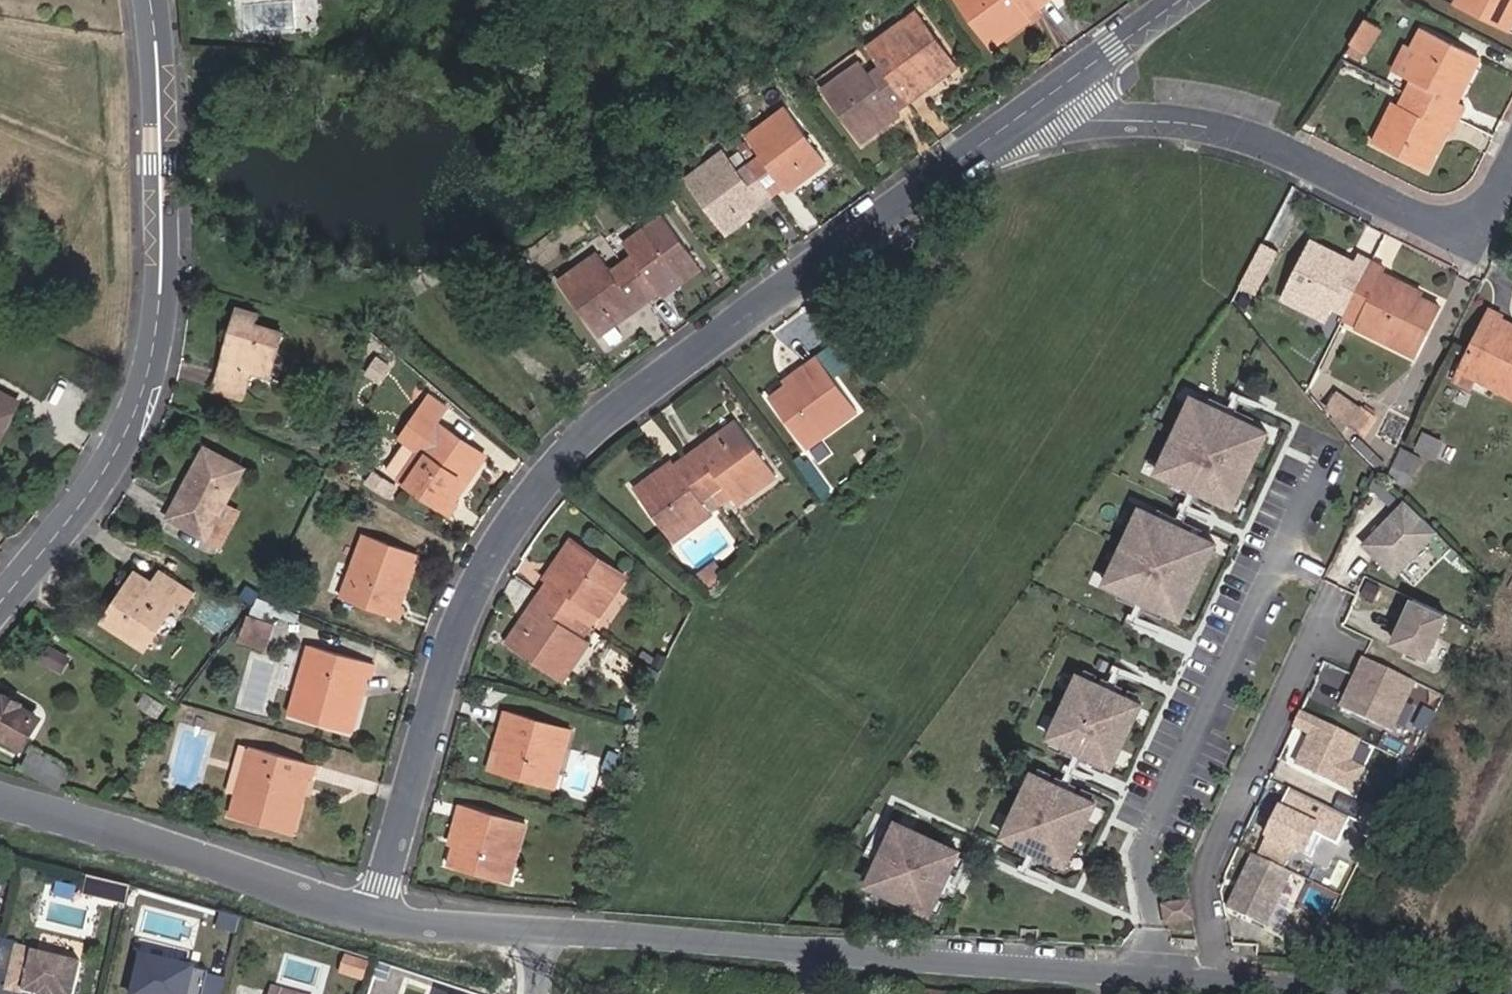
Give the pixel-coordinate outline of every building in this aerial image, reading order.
[(879,46),(865,55),(888,87),(916,67),(923,77),(947,61),(905,0),(867,28),(879,46)] [(973,25),(1007,0),(954,0),(973,25)] [(1027,1),(1026,0),(1019,0),(1013,4),(1011,0),(1007,0),(973,25),(980,35),(1027,1)] [(1458,4),(1511,30),(1511,0),(1460,0),(1458,4)] [(1347,49),(1365,59),(1382,28),(1363,18),(1347,49)] [(1453,84),(1469,90),(1484,54),(1424,27),(1412,49),(1421,53),(1408,79),(1419,83),(1414,94),(1466,119),(1472,107),(1448,95),(1453,84)] [(888,87),(865,55),(855,62),(846,51),(808,76),(841,120),(888,87)] [(888,87),(895,96),(923,77),(916,67),(888,87)] [(848,130),(895,96),(888,87),(841,120),(848,130)] [(1434,166),(1447,141),(1438,137),(1444,126),(1459,133),(1466,119),(1414,94),(1399,125),(1386,119),(1376,140),(1434,166)] [(752,138),(734,150),(758,182),(810,145),(778,97),(742,123),(752,138)] [(758,182),(734,150),(724,157),(710,135),(672,162),(718,223),(742,205),(737,198),(758,182)] [(758,182),(763,190),(816,152),(810,145),(758,182)] [(742,205),(763,190),(758,182),(737,198),(742,205)] [(615,234),(603,243),(630,281),(666,254),(672,262),(686,251),(644,195),(607,222),(615,234)] [(630,281),(603,243),(593,250),(578,230),(539,256),(590,322),(612,306),(606,297),(630,281)] [(1244,282),(1260,290),(1278,251),(1262,243),(1244,282)] [(1373,263),(1357,255),(1348,277),(1339,273),(1344,263),(1308,247),(1282,308),(1300,317),(1304,310),(1326,322),(1333,309),(1347,316),(1373,263)] [(630,281),(636,289),(672,262),(666,254),(630,281)] [(1384,346),(1403,355),(1428,301),(1396,286),(1391,296),(1381,291),(1390,271),(1373,263),(1347,316),(1389,334),(1384,346)] [(612,306),(636,289),(630,281),(606,297),(612,306)] [(262,342),(275,345),(280,326),(253,318),(256,308),(233,303),(213,368),(242,376),(246,365),(254,367),(262,342)] [(1511,406),(1511,340),(1511,341),(1497,333),(1504,319),(1488,311),(1462,370),(1504,389),(1500,400),(1511,406)] [(268,371),(275,345),(262,342),(254,367),(268,371)] [(386,357),(371,346),(361,360),(377,371),(386,357)] [(797,437),(846,402),(806,346),(778,367),(782,374),(762,388),(797,437)] [(828,347),(819,353),(833,375),(842,369),(828,347)] [(242,376),(213,368),(209,380),(238,389),(242,376)] [(10,411),(19,394),(0,383),(0,406),(10,411)] [(1266,430),(1191,396),(1157,472),(1233,506),(1266,430)] [(0,406),(0,429),(10,411),(0,406)] [(412,443),(394,468),(443,505),(449,508),(458,495),(453,492),(483,450),(434,414),(412,443)] [(682,455),(716,501),(727,493),(731,499),(770,471),(728,414),(697,438),(700,442),(682,455)] [(384,461),(394,468),(412,443),(402,436),(384,461)] [(203,437),(162,506),(201,530),(241,459),(203,437)] [(716,501),(682,455),(634,491),(668,537),(716,501)] [(1397,578),(1436,533),(1400,502),(1361,548),(1397,578)] [(1179,617),(1213,542),(1138,508),(1104,583),(1179,617)] [(357,524),(327,581),(385,613),(397,589),(388,585),(407,551),(357,524)] [(540,590),(590,622),(625,567),(569,530),(550,560),(557,564),(540,590)] [(151,557),(140,571),(156,583),(167,568),(151,557)] [(156,583),(140,571),(129,563),(96,608),(140,639),(172,594),(180,601),(192,585),(167,568),(156,583)] [(586,629),(590,622),(540,590),(509,638),(567,676),(594,634),(586,629)] [(1423,655),(1441,611),(1409,597),(1401,614),(1406,616),(1402,625),(1397,623),(1390,641),(1423,655)] [(239,641),(265,649),(274,623),(247,615),(239,641)] [(301,639),(283,706),(340,721),(352,678),(362,680),(368,658),(301,639)] [(1390,730),(1412,680),(1361,658),(1339,708),(1390,730)] [(1138,700),(1074,674),(1048,738),(1112,763),(1138,700)] [(163,697),(142,684),(134,697),(155,710),(163,697)] [(0,696),(0,731),(24,744),(38,717),(0,696)] [(504,703),(493,743),(498,744),(493,763),(551,780),(568,722),(504,703)] [(1350,761),(1360,738),(1301,712),(1294,728),(1313,736),(1308,748),(1305,746),(1297,765),(1354,790),(1364,767),(1350,761)] [(224,783),(236,786),(249,737),(237,734),(224,783)] [(249,737),(236,786),(231,805),(291,821),(304,769),(312,771),(316,755),(249,737)] [(1090,799),(1026,773),(1001,837),(1065,863),(1090,799)] [(1339,843),(1351,815),(1289,788),(1277,816),(1283,819),(1274,839),(1313,856),(1322,835),(1339,843)] [(511,875),(528,813),(455,794),(446,826),(456,829),(447,858),(511,875)] [(932,902),(958,838),(894,812),(868,876),(932,902)] [(1271,927),(1295,872),(1257,855),(1233,910),(1271,927)] [(135,897),(139,881),(98,870),(94,887),(135,897)] [(1199,922),(1195,903),(1169,908),(1173,928),(1199,922)] [(199,945),(174,939),(170,953),(196,960),(199,945)] [(22,940),(13,980),(46,988),(47,985),(60,989),(59,991),(73,993),(77,993),(86,954),(22,940)] [(153,949),(143,992),(147,992),(153,993),(212,993),(219,965),(196,960),(170,953),(153,949)] [(370,963),(346,955),(340,974),(364,982),(370,963)] [(280,980),(276,993),(317,993),(317,992),(280,980)]
